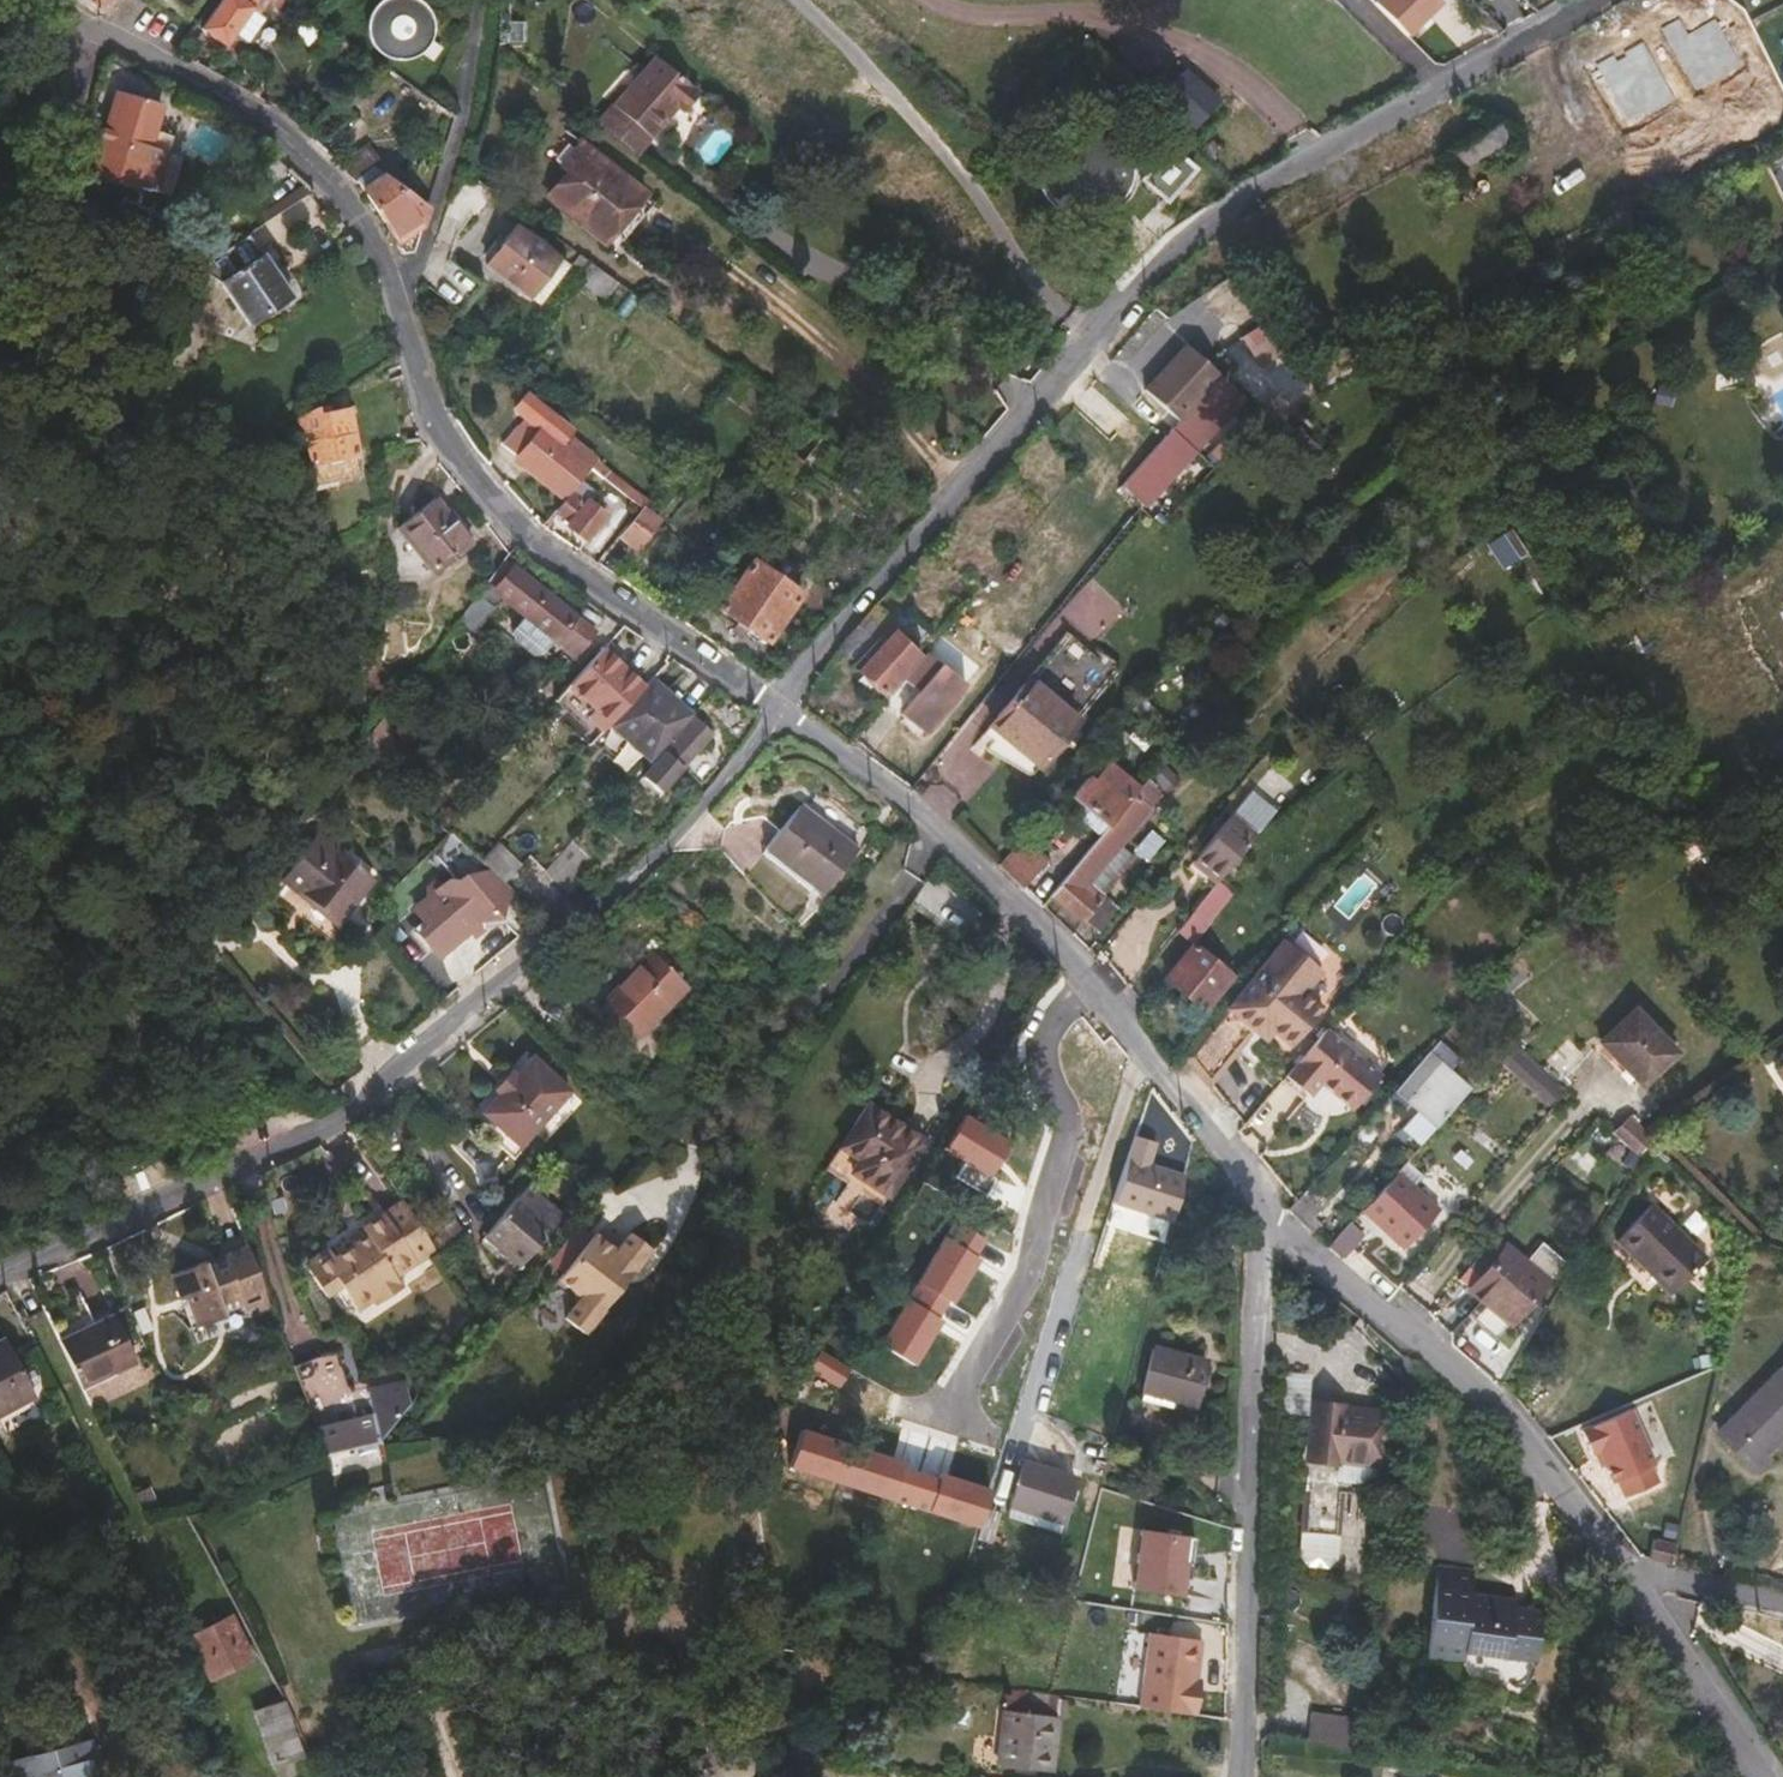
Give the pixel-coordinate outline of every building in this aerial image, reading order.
[(202,28),(226,45),(241,22),(251,8),(258,13),(264,6),(268,0),(221,0),(202,28)] [(299,9),(287,0),(275,0),(276,1),(270,9),(289,23),(299,9)] [(441,48),(430,40),(432,33),(433,27),(431,16),(428,10),(425,5),(421,1),(418,0),(381,0),(378,3),(372,11),(367,23),(367,33),(370,40),(376,49),(380,53),(386,56),(391,58),(397,59),(406,58),(412,57),(421,51),(433,59),(441,48)] [(1440,0),(1375,0),(1374,1),(1407,34),(1440,0)] [(251,8),(241,22),(249,27),(258,13),(251,8)] [(1489,16),(1478,28),(1498,34),(1504,30),(1489,16)] [(1662,30),(1697,94),(1749,67),(1718,17),(1692,32),(1681,17),(1662,30)] [(1678,102),(1644,43),(1625,52),(1627,57),(1618,61),(1615,56),(1595,66),(1626,133),(1678,102)] [(614,105),(652,138),(677,107),(684,112),(700,93),(656,56),(614,105)] [(1186,70),(1160,99),(1194,129),(1220,100),(1186,70)] [(161,107),(117,94),(93,173),(156,192),(167,152),(149,147),(154,130),(161,107)] [(614,105),(598,125),(636,156),(652,138),(614,105)] [(1038,176),(1041,186),(1045,196),(1052,204),(1061,211),(1070,216),(1081,219),(1091,219),(1102,217),(1112,213),(1121,207),(1128,199),(1134,189),(1137,179),(1138,168),(1136,158),(1133,147),(1127,138),(1119,131),(1110,125),(1100,121),(1089,119),(1079,120),(1068,123),(1059,129),(1051,136),(1044,144),(1040,154),(1038,165),(1038,176)] [(1500,125),(1481,135),(1490,152),(1509,141),(1500,125)] [(174,136),(154,130),(149,147),(167,152),(169,153),(174,136)] [(1481,135),(1449,153),(1458,170),(1490,152),(1481,135)] [(569,176),(551,198),(607,244),(647,194),(581,141),(559,167),(569,176)] [(338,167),(352,180),(354,178),(373,165),(381,159),(366,146),(338,167)] [(1172,147),(1144,179),(1169,201),(1197,169),(1172,147)] [(167,152),(156,192),(171,195),(182,156),(169,153),(167,152)] [(373,165),(354,178),(397,241),(394,243),(402,254),(414,252),(428,206),(373,165)] [(255,215),(263,224),(314,190),(306,182),(255,215)] [(544,277),(559,258),(517,225),(487,264),(529,296),(544,277)] [(220,281),(247,324),(289,297),(248,234),(227,248),(207,261),(201,265),(200,268),(220,281)] [(590,281),(586,286),(606,301),(619,283),(577,251),(567,264),(590,281)] [(559,258),(544,277),(553,283),(567,264),(559,258)] [(1145,390),(1180,421),(1122,485),(1146,507),(1245,398),(1221,376),(1187,344),(1145,390)] [(565,497),(590,467),(564,446),(561,443),(572,430),(528,394),(516,408),(526,417),(503,445),(532,468),(531,469),(565,497)] [(317,405),(296,418),(301,442),(304,441),(309,463),(306,464),(310,485),(361,475),(356,453),(347,408),(319,414),(317,405)] [(564,446),(590,467),(600,456),(574,434),(564,446)] [(610,469),(603,478),(642,508),(644,505),(649,499),(610,469)] [(581,481),(556,511),(569,522),(567,525),(586,540),(607,514),(588,499),(594,492),(581,481)] [(436,498),(398,527),(435,574),(472,545),(436,498)] [(619,536),(636,549),(661,519),(644,505),(642,508),(619,536)] [(1502,533),(1487,544),(1504,569),(1519,558),(1502,533)] [(771,571),(794,587),(805,571),(783,554),(771,571)] [(746,627),(767,641),(801,592),(794,587),(771,571),(752,558),(718,607),(738,621),(739,622),(746,627)] [(596,630),(505,559),(489,582),(464,616),(477,625),(491,609),(487,606),(499,588),(526,612),(523,616),(524,617),(541,631),(554,642),(574,658),(596,630)] [(894,620),(876,603),(839,646),(855,662),(853,665),(863,675),(872,684),(886,698),(903,678),(904,678),(921,658),(888,628),(894,620)] [(541,631),(524,617),(514,629),(515,641),(532,654),(544,653),(554,642),(541,631)] [(738,621),(735,626),(743,631),(746,627),(739,622),(738,621)] [(1030,673),(972,743),(1032,777),(1082,717),(1117,674),(1068,633),(1032,675),(1030,673)] [(649,683),(607,645),(573,682),(600,706),(593,714),(608,727),(609,726),(649,683)] [(921,658),(904,678),(920,691),(903,712),(928,732),(966,684),(926,652),(921,658)] [(863,675),(858,681),(866,689),(872,684),(863,675)] [(694,714),(655,678),(649,683),(609,726),(650,762),(694,714)] [(387,718),(366,743),(401,785),(409,777),(405,766),(392,731),(387,718)] [(643,776),(660,792),(713,734),(698,718),(643,776)] [(392,731),(405,766),(423,759),(410,724),(392,731)] [(1109,826),(1140,789),(1108,762),(1093,780),(1088,776),(1071,794),(1089,809),(1109,826)] [(1158,769),(1147,781),(1160,793),(1163,795),(1174,783),(1158,769)] [(1101,835),(1051,894),(1085,922),(1086,920),(1105,898),(1106,896),(1104,894),(1091,883),(1123,846),(1154,809),(1150,805),(1160,793),(1147,781),(1140,789),(1109,826),(1101,835)] [(1253,790),(1233,813),(1258,833),(1277,810),(1253,790)] [(859,848),(802,803),(766,849),(824,894),(859,848)] [(1089,809),(1081,818),(1101,835),(1109,826),(1089,809)] [(1258,833),(1233,813),(1194,860),(1219,882),(1258,833)] [(1152,829),(1134,849),(1148,861),(1166,841),(1152,829)] [(1695,833),(1680,843),(1693,862),(1708,852),(1695,833)] [(288,877),(342,922),(376,881),(322,836),(288,877)] [(500,842),(484,859),(507,882),(524,865),(500,842)] [(575,842),(548,871),(571,893),(599,865),(575,842)] [(1017,842),(998,864),(1021,884),(1040,862),(1017,842)] [(1091,883),(1104,894),(1136,857),(1123,846),(1091,883)] [(465,888),(460,891),(454,883),(446,889),(440,886),(431,893),(432,900),(417,912),(430,928),(422,935),(440,957),(473,929),(479,935),(488,928),(484,919),(501,917),(507,901),(516,893),(506,883),(494,872),(489,877),(486,872),(484,874),(470,876),(465,888)] [(1219,882),(1177,931),(1189,941),(1208,918),(1230,891),(1219,882)] [(1105,898),(1086,920),(1101,932),(1119,910),(1105,898)] [(1208,918),(1189,941),(1193,944),(1213,921),(1208,918)] [(709,989),(655,936),(646,944),(656,955),(601,1010),(633,1045),(689,987),(701,998),(709,989)] [(1322,970),(1286,940),(1189,1056),(1211,1082),(1254,1031),(1262,1021),(1273,1030),(1291,1046),(1323,1007),(1304,992),(1322,970)] [(1232,976),(1193,944),(1166,978),(1204,1010),(1232,976)] [(1472,1001),(1459,1016),(1468,1024),(1481,1010),(1472,1001)] [(1675,1052),(1634,1010),(1601,1042),(1641,1084),(1675,1052)] [(1262,1021),(1254,1031),(1265,1040),(1273,1030),(1262,1021)] [(1381,1075),(1326,1029),(1286,1076),(1309,1096),(1321,1083),(1352,1110),(1381,1075)] [(1460,1058),(1438,1039),(1427,1051),(1449,1071),(1460,1058)] [(1512,1048),(1501,1060),(1549,1104),(1560,1092),(1512,1048)] [(1449,1071),(1427,1051),(1394,1090),(1409,1103),(1417,1110),(1400,1128),(1419,1145),(1435,1126),(1469,1088),(1449,1071)] [(522,1148),(574,1091),(535,1055),(519,1073),(500,1094),(483,1113),(522,1148)] [(1769,1072),(1782,1092),(1782,1063),(1769,1072)] [(500,1094),(519,1073),(514,1068),(494,1089),(500,1094)] [(1409,1103),(1394,1090),(1386,1098),(1402,1112),(1409,1103)] [(926,1141),(871,1104),(844,1146),(863,1159),(855,1172),(890,1195),(926,1141)] [(1628,1115),(1611,1132),(1631,1149),(1640,1156),(1651,1138),(1638,1125),(1628,1115)] [(1008,1144),(964,1117),(943,1149),(964,1163),(955,1179),(985,1197),(995,1181),(989,1177),(1008,1144)] [(1110,1208),(1171,1223),(1182,1178),(1145,1169),(1152,1146),(1132,1141),(1110,1208)] [(1640,1156),(1631,1149),(1622,1161),(1632,1168),(1640,1156)] [(1438,1210),(1397,1172),(1363,1210),(1404,1248),(1438,1210)] [(522,1267),(566,1214),(531,1185),(487,1238),(522,1267)] [(1314,1218),(1328,1203),(1310,1185),(1289,1209),(1307,1226),(1314,1218)] [(1707,1258),(1652,1203),(1616,1240),(1647,1271),(1650,1267),(1674,1291),(1707,1258)] [(1314,1218),(1307,1226),(1314,1233),(1321,1224),(1314,1218)] [(446,1255),(469,1233),(457,1219),(433,1241),(446,1255)] [(422,1269),(390,1221),(368,1235),(371,1239),(358,1248),(360,1251),(339,1264),(333,1255),(313,1268),(312,1275),(327,1298),(334,1299),(345,1292),(359,1313),(379,1300),(386,1309),(408,1294),(401,1283),(422,1269)] [(955,1221),(917,1282),(945,1300),(950,1303),(978,1257),(974,1254),(983,1238),(955,1221)] [(1327,1246),(1342,1261),(1366,1235),(1350,1221),(1327,1246)] [(579,1231),(559,1257),(570,1265),(590,1239),(579,1231)] [(598,1233),(560,1282),(581,1298),(565,1318),(587,1337),(656,1251),(632,1233),(619,1249),(598,1233)] [(246,1243),(244,1237),(222,1246),(224,1252),(246,1243)] [(269,1302),(246,1243),(224,1252),(169,1274),(179,1299),(184,1297),(196,1327),(225,1317),(223,1313),(243,1306),(245,1311),(258,1306),(269,1302)] [(1547,1280),(1505,1245),(1469,1288),(1511,1323),(1547,1280)] [(1650,1267),(1647,1271),(1671,1294),(1674,1291),(1650,1267)] [(936,1316),(945,1300),(917,1282),(879,1343),(913,1363),(940,1319),(936,1316)] [(274,1316),(269,1302),(258,1306),(262,1321),(274,1316)] [(137,1363),(112,1312),(57,1337),(82,1389),(137,1363)] [(4,1335),(0,1337),(0,1417),(36,1398),(4,1335)] [(1197,1404),(1208,1362),(1155,1348),(1144,1390),(1197,1404)] [(809,1367),(838,1385),(849,1367),(820,1349),(809,1367)] [(304,1406),(335,1407),(336,1358),(305,1357),(304,1406)] [(1770,1457),(1765,1452),(1772,1444),(1778,1449),(1782,1444),(1782,1367),(1718,1432),(1756,1471),(1770,1457)] [(380,1441),(412,1403),(407,1383),(369,1392),(373,1417),(317,1430),(326,1454),(379,1441),(380,1441)] [(1382,1463),(1387,1417),(1341,1412),(1341,1408),(1316,1405),(1309,1459),(1335,1462),(1335,1457),(1382,1463)] [(1630,1405),(1583,1427),(1619,1501),(1666,1478),(1630,1405)] [(789,1467),(840,1482),(852,1445),(800,1429),(789,1467)] [(852,1445),(840,1482),(908,1504),(919,1473),(901,1467),(903,1461),(852,1445)] [(1080,1475),(1023,1457),(1017,1474),(1007,1505),(1006,1507),(1063,1526),(1080,1475)] [(1374,1480),(1375,1465),(1340,1463),(1339,1477),(1374,1480)] [(1017,1474),(1001,1468),(991,1500),(1007,1505),(1017,1474)] [(919,1473),(908,1504),(979,1526),(991,1489),(939,1472),(938,1479),(919,1473)] [(1334,1569),(1342,1498),(1305,1493),(1297,1565),(1334,1569)] [(1139,1528),(1130,1587),(1177,1594),(1180,1576),(1186,1577),(1192,1536),(1139,1528)] [(1675,1542),(1654,1537),(1649,1558),(1670,1563),(1675,1542)] [(1511,1581),(1512,1575),(1468,1570),(1469,1565),(1435,1560),(1423,1651),(1458,1655),(1458,1649),(1482,1652),(1483,1644),(1506,1647),(1505,1653),(1538,1658),(1547,1586),(1511,1581)] [(250,1657),(228,1614),(185,1635),(206,1677),(250,1657)] [(1148,1631),(1138,1705),(1196,1713),(1201,1677),(1196,1677),(1201,1638),(1148,1631)] [(1052,1771),(1060,1694),(1048,1692),(1007,1687),(997,1764),(1052,1771)] [(297,1754),(280,1701),(252,1710),(269,1763),(297,1754)] [(1351,1726),(1353,1717),(1311,1712),(1307,1744),(1347,1750),(1351,1726)] [(1365,1753),(1367,1728),(1351,1726),(1347,1750),(1365,1753)] [(83,1739),(29,1753),(36,1776),(93,1776),(83,1739)] [(29,1753),(14,1757),(20,1776),(36,1776),(29,1753)]
